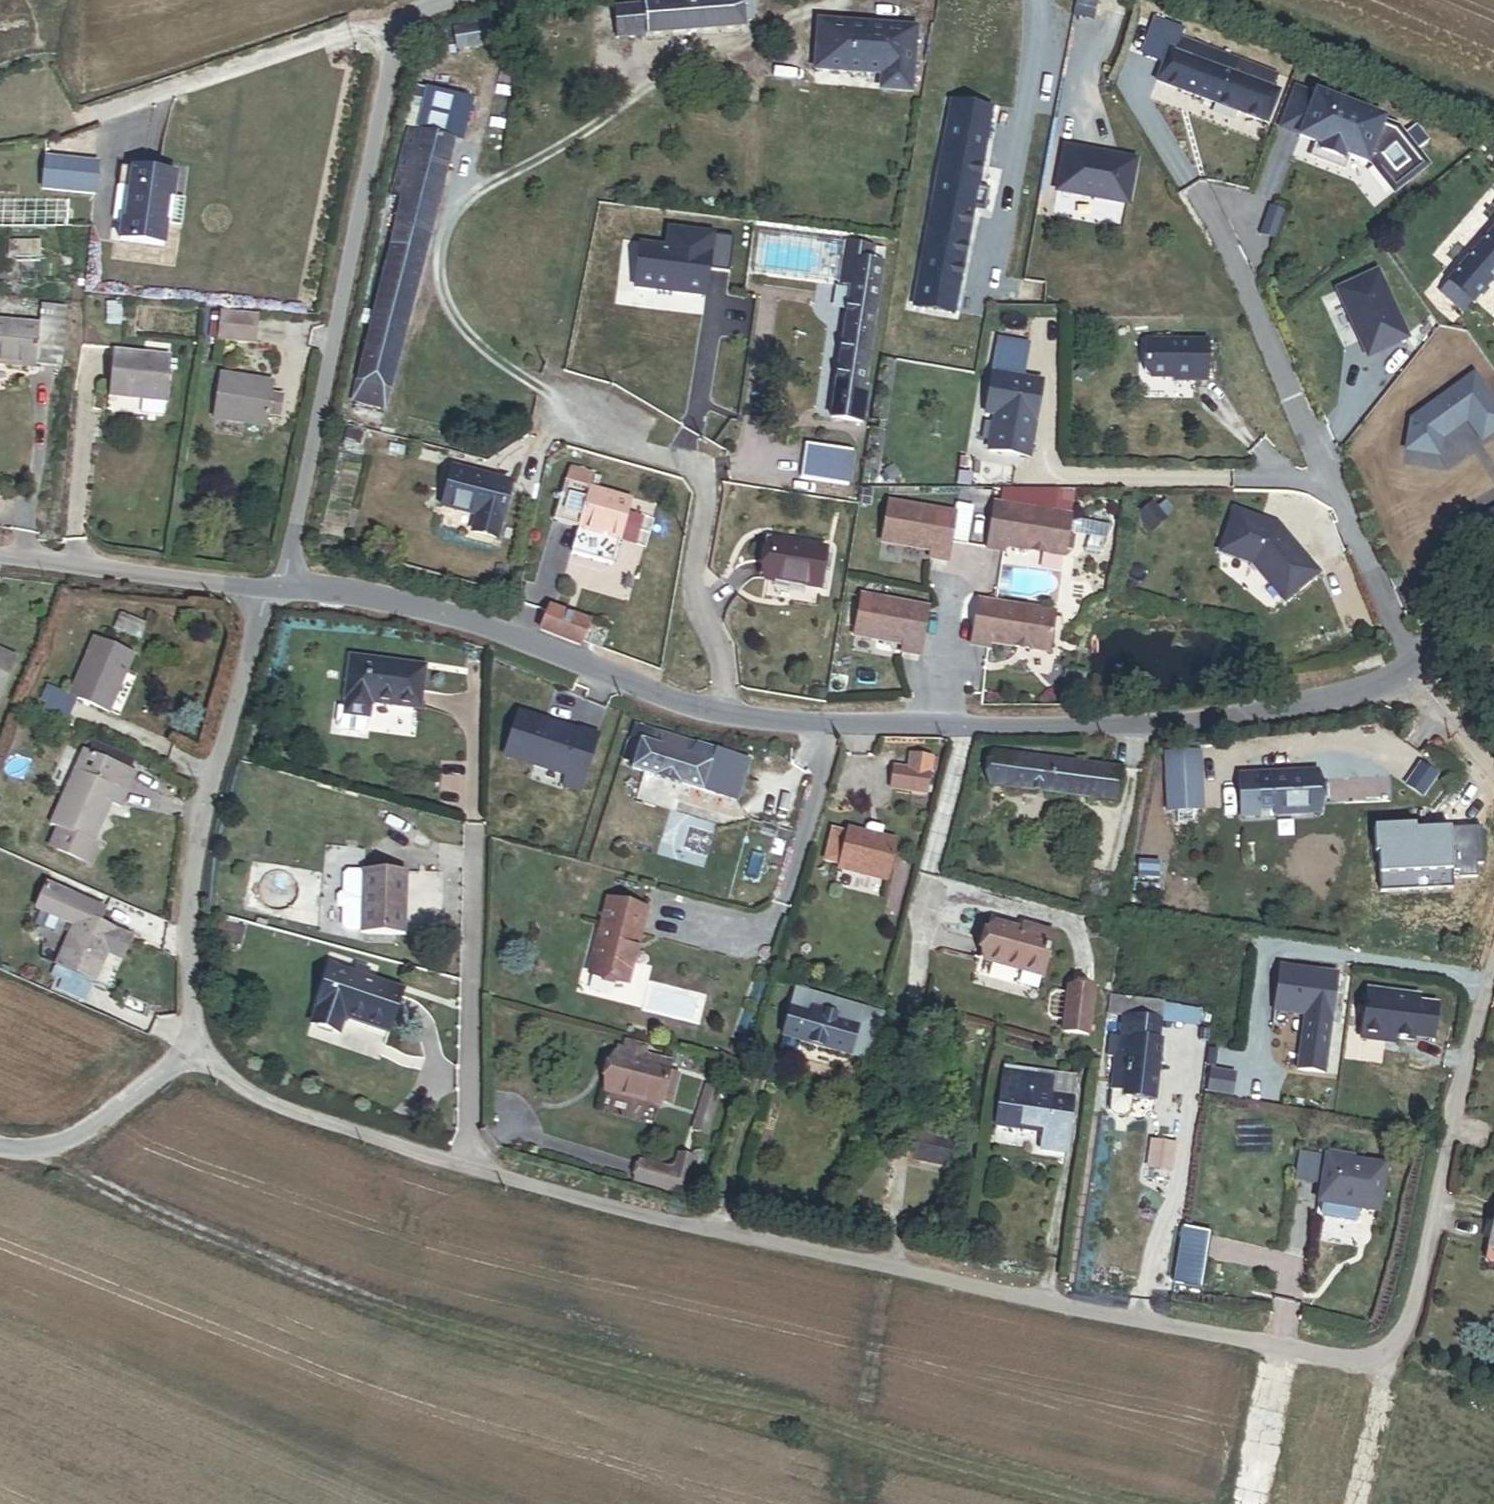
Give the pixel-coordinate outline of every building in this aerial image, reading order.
[(664,7),(616,9),(618,42),(743,36),(742,26),(751,25),(750,0),(663,0),(664,7)] [(457,55),(494,50),(492,35),(499,33),(497,25),(454,34),(457,55)] [(817,25),(812,72),(880,79),(879,93),(905,96),(912,35),(817,25)] [(1209,53),(1204,67),(1234,78),(1239,64),(1209,53)] [(1166,84),(1180,97),(1192,63),(1177,57),(1166,84)] [(1192,63),(1180,97),(1267,129),(1279,96),(1271,93),(1277,78),(1239,64),(1234,78),(1204,67),(1192,63)] [(429,91),(417,137),(454,147),(465,149),(476,103),(429,91)] [(1280,132),(1300,139),(1299,143),(1321,150),(1319,156),(1341,163),(1343,158),(1366,166),(1367,164),(1371,165),(1394,193),(1426,167),(1396,130),(1381,124),(1382,122),(1316,98),(1315,100),(1295,93),(1280,132)] [(918,286),(958,294),(992,115),(952,107),(923,260),(919,281),(918,286)] [(403,203),(438,212),(454,147),(417,137),(408,135),(392,200),(403,203)] [(1063,157),(1055,200),(1125,213),(1133,170),(1063,157)] [(43,159),(40,191),(95,196),(98,164),(43,159)] [(118,244),(161,252),(165,228),(159,227),(164,200),(174,202),(178,182),(123,172),(120,190),(118,197),(117,196),(112,225),(121,226),(118,244)] [(179,231),(184,204),(174,202),(164,200),(159,227),(165,228),(179,231)] [(380,246),(392,248),(403,203),(392,200),(380,246)] [(392,248),(426,257),(438,212),(403,203),(392,248)] [(644,246),(639,288),(708,296),(711,271),(732,274),(737,239),(673,231),(671,250),(644,246)] [(1465,317),(1493,284),(1493,235),(1441,296),(1465,317)] [(10,260),(40,260),(40,246),(9,245),(10,260)] [(380,246),(370,287),(381,290),(392,248),(380,246)] [(381,290),(352,406),(387,414),(392,393),(426,257),(392,248),(381,290)] [(873,393),(865,391),(885,268),(873,266),(875,253),(845,248),(839,291),(850,292),(829,423),(863,429),(864,425),(867,426),(873,393)] [(906,279),(919,281),(923,260),(910,258),(906,279)] [(1378,278),(1338,296),(1368,362),(1408,344),(1378,278)] [(890,361),(903,363),(918,286),(919,281),(906,279),(890,361)] [(903,363),(944,371),(958,294),(918,286),(903,363)] [(106,304),(106,326),(121,326),(121,304),(106,304)] [(35,373),(36,367),(61,370),(67,312),(42,309),(40,330),(0,325),(0,369),(35,373)] [(210,343),(219,344),(223,315),(215,314),(210,343)] [(219,344),(255,350),(260,321),(223,315),(219,344)] [(1143,372),(1149,379),(1171,379),(1171,382),(1208,382),(1208,342),(1143,341),(1143,372)] [(997,346),(991,380),(1021,385),(1026,350),(997,346)] [(143,404),(166,407),(172,362),(115,355),(110,400),(143,404)] [(268,419),(280,421),(284,398),(272,396),(273,388),(224,378),(215,424),(266,433),(268,419)] [(990,458),(1029,464),(1041,388),(1021,385),(991,380),(985,421),(995,422),(990,458)] [(1410,426),(1405,456),(1437,462),(1440,445),(1466,426),(1481,447),(1493,437),(1493,409),(1473,380),(1410,426)] [(141,418),(165,420),(166,407),(143,404),(141,418)] [(347,430),(343,446),(357,449),(361,434),(347,430)] [(858,453),(805,444),(799,479),(853,487),(858,453)] [(472,539),(498,546),(513,489),(452,473),(443,511),(477,520),(472,539)] [(561,498),(554,523),(580,531),(570,562),(612,574),(632,506),(591,494),(588,506),(561,498)] [(889,503),(881,544),(930,553),(929,560),(945,563),(954,515),(889,503)] [(987,550),(1003,553),(1004,548),(1063,557),(1064,550),(1072,552),(1075,536),(1066,535),(1069,517),(994,504),(987,550)] [(1234,511),(1219,553),(1251,565),(1283,603),(1318,574),(1278,527),(1234,511)] [(766,583),(819,594),(826,556),(774,545),(766,583)] [(861,596),(853,637),(902,646),(901,653),(918,656),(926,608),(861,596)] [(971,647),(987,650),(988,645),(1046,655),(1053,613),(978,601),(971,647)] [(554,615),(546,636),(580,650),(581,646),(588,628),(554,615)] [(115,635),(142,644),(147,629),(120,620),(115,635)] [(73,701),(109,717),(134,661),(94,643),(69,699),(73,701)] [(339,710),(370,720),(422,710),(427,674),(352,654),(339,710)] [(18,663),(0,655),(0,702),(18,663)] [(43,717),(62,725),(73,701),(69,699),(49,690),(42,704),(47,707),(43,717)] [(605,734),(611,718),(577,705),(571,720),(605,734)] [(526,716),(512,756),(583,794),(593,741),(526,716)] [(633,726),(622,763),(635,767),(633,775),(730,805),(740,773),(694,759),(698,746),(633,726)] [(95,747),(90,757),(135,776),(139,766),(95,747)] [(1200,751),(1162,753),(1165,814),(1176,813),(1177,824),(1193,824),(1192,813),(1204,812),(1200,751)] [(50,829),(54,831),(46,851),(90,870),(98,850),(96,849),(112,809),(122,813),(137,777),(135,776),(90,757),(82,754),(50,829)] [(990,787),(1117,806),(1121,774),(995,755),(990,787)] [(893,768),(890,789),(925,794),(928,773),(893,768)] [(1234,780),(1236,822),(1254,821),(1254,814),(1268,814),(1268,820),(1319,818),(1317,777),(1234,780)] [(864,834),(880,837),(882,828),(870,825),(866,827),(864,834)] [(848,830),(838,870),(885,881),(895,841),(880,837),(864,834),(848,830)] [(1486,869),(1484,832),(1418,835),(1418,830),(1377,833),(1378,859),(1382,859),(1384,898),(1456,894),(1456,884),(1481,883),(1480,869),(1486,869)] [(1140,882),(1156,885),(1158,870),(1142,867),(1140,882)] [(348,875),(344,879),(344,896),(341,896),(338,900),(338,909),(341,912),(344,912),(344,932),(348,936),(407,936),(406,875),(348,875)] [(74,928),(55,969),(94,987),(118,937),(97,927),(105,911),(46,884),(34,910),(74,928)] [(647,910),(606,900),(588,974),(628,984),(647,910)] [(996,923),(985,963),(1041,978),(1054,934),(1023,925),(1021,930),(996,923)] [(390,1040),(406,994),(370,982),(373,973),(360,969),(357,978),(330,969),(310,1029),(341,1039),(345,1025),(390,1040)] [(1342,981),(1284,972),(1277,1015),(1308,1020),(1300,1076),(1327,1080),(1342,981)] [(880,1016),(796,992),(782,1040),(866,1064),(880,1016)] [(1072,992),(1067,1037),(1091,1039),(1097,995),(1072,992)] [(1419,1003),(1368,996),(1362,1044),(1385,1047),(1386,1042),(1395,1043),(1413,1046),(1414,1042),(1433,1044),(1438,1011),(1418,1009),(1419,1003)] [(1106,1110),(1110,1115),(1121,1117),(1126,1113),(1128,1102),(1155,1106),(1164,1046),(1159,1045),(1162,1023),(1165,1007),(1113,999),(1110,1017),(1124,1019),(1121,1039),(1109,1037),(1106,1058),(1114,1059),(1106,1110)] [(1199,1029),(1202,1013),(1165,1007),(1162,1023),(1199,1029)] [(661,1113),(663,1107),(671,1078),(672,1073),(643,1065),(645,1057),(647,1051),(626,1045),(623,1052),(618,1050),(605,1098),(661,1113)] [(643,1065),(672,1073),(675,1065),(645,1057),(643,1065)] [(1005,1069),(996,1126),(1043,1133),(1040,1151),(1064,1154),(1075,1079),(1005,1069)] [(1234,1099),(1238,1080),(1212,1075),(1209,1094),(1234,1099)] [(663,1107),(671,1110),(680,1080),(671,1078),(663,1107)] [(693,1134),(707,1138),(720,1096),(706,1091),(693,1134)] [(492,1156),(500,1151),(488,1131),(480,1136),(492,1156)] [(914,1131),(908,1160),(943,1168),(949,1139),(914,1131)] [(949,1139),(943,1168),(948,1169),(954,1140),(949,1139)] [(1297,1181),(1324,1186),(1328,1161),(1301,1156),(1297,1181)] [(637,1184),(685,1197),(694,1163),(678,1159),(674,1172),(642,1163),(637,1184)] [(1320,1208),(1378,1218),(1386,1171),(1328,1161),(1324,1186),(1320,1208)] [(1483,1266),(1487,1271),(1493,1273),(1493,1227),(1483,1266)] [(1174,1288),(1200,1292),(1209,1238),(1183,1234),(1174,1288)]
